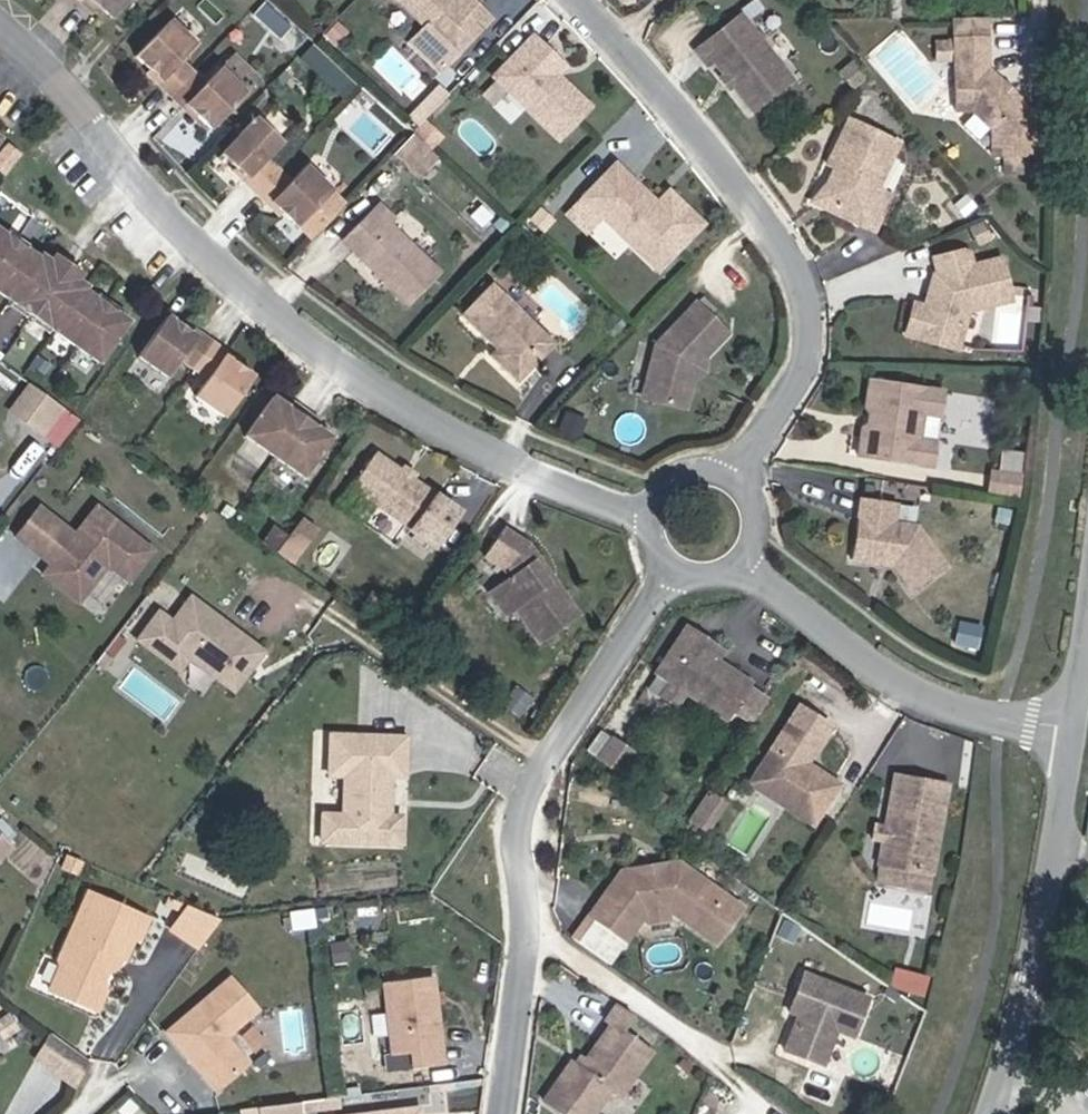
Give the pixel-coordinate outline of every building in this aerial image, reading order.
[(159,0),(88,0),(113,23),(119,16),(133,29),(159,0)] [(413,8),(442,36),(471,63),(506,26),(479,0),(473,0),(470,4),(466,8),(459,1),(460,0),(420,0),(413,8)] [(1037,105),(990,61),(990,29),(991,10),(959,10),(959,33),(937,33),(936,55),(959,55),(959,85),(969,84),(975,92),(975,101),(996,122),(996,148),(1008,147),(1025,148),(1037,147),(1037,105)] [(721,66),(732,81),(737,78),(742,88),(742,91),(762,116),(802,86),(749,20),(703,56),(715,71),(721,66)] [(226,92),(216,81),(203,68),(218,54),(193,29),(158,64),(172,79),(182,89),(179,92),(186,99),(192,104),(203,115),(205,117),(209,114),(210,115),(219,124),(222,127),(231,136),(233,136),(268,102),(243,77),(226,92)] [(442,36),(428,51),(457,78),(471,63),(442,36)] [(562,89),(569,84),(574,75),(546,47),(508,86),(570,148),(601,116),(581,96),(568,98),(562,89)] [(737,78),(732,81),(729,84),(737,95),(742,91),(742,88),(737,78)] [(969,84),(959,85),(960,102),(975,101),(975,92),(969,84)] [(259,189),(272,201),(280,209),(285,214),(289,211),(299,221),(313,235),(348,199),(323,174),(307,189),(295,178),(283,165),(298,151),(273,125),(238,161),(252,176),(263,186),(259,189)] [(849,179),(843,193),(854,217),(876,228),(874,233),(890,240),(907,206),(892,197),(914,153),(863,129),(847,162),(855,167),(849,178),(849,179)] [(21,151),(0,135),(0,180),(21,151)] [(422,181),(441,160),(425,145),(406,165),(422,181)] [(1025,148),(1008,147),(1008,163),(1025,163),(1025,148)] [(441,160),(422,181),(432,190),(451,170),(441,160)] [(624,176),(593,209),(667,281),(711,235),(678,203),(665,216),(624,176)] [(385,216),(357,247),(370,261),(368,267),(417,316),(447,283),(397,236),(401,230),(385,216)] [(14,236),(12,240),(0,256),(0,302),(6,293),(121,374),(150,332),(138,324),(116,308),(105,300),(107,298),(94,288),(70,271),(61,265),(59,268),(47,259),(26,244),(14,236)] [(5,236),(0,243),(0,256),(12,240),(5,236)] [(47,259),(50,255),(29,240),(26,244),(47,259)] [(931,315),(921,344),(971,361),(984,324),(1025,314),(1015,272),(986,280),(982,266),(979,264),(952,271),(956,287),(952,288),(941,319),(931,315)] [(98,282),(75,265),(70,271),(94,288),(98,282)] [(505,295),(476,325),(510,359),(505,364),(532,392),(567,354),(505,295)] [(700,413),(707,385),(710,372),(717,364),(741,339),(726,325),(732,316),(718,303),(672,347),(657,400),(700,413)] [(116,308),(138,324),(141,319),(120,304),(116,308)] [(984,324),(971,361),(987,367),(1000,328),(1027,321),(1025,314),(984,324)] [(263,388),(235,369),(236,365),(208,346),(204,349),(176,331),(148,371),(177,391),(189,374),(217,392),(206,410),(235,430),(263,388)] [(8,412),(64,445),(83,413),(27,380),(8,412)] [(956,400),(881,386),(875,418),(883,420),(881,431),(873,434),(867,463),(942,476),(947,452),(935,450),(927,437),(930,420),(952,424),(956,400)] [(316,489),(343,449),(328,439),(331,433),(303,414),(299,419),(283,409),(256,449),(316,489)] [(883,420),(875,418),(873,434),(881,431),(883,420)] [(387,465),(365,500),(424,541),(446,507),(387,465)] [(1038,493),(1011,489),(1008,505),(1036,510),(1038,493)] [(900,563),(906,570),(924,593),(957,570),(926,527),(906,524),(910,503),(871,496),(862,562),(885,566),(892,560),(900,563)] [(424,541),(365,500),(352,519),(411,560),(424,541)] [(129,587),(156,551),(95,504),(73,531),(39,504),(11,540),(45,567),(38,576),(80,607),(108,570),(129,587)] [(300,509),(272,544),(296,563),(324,528),(300,509)] [(591,628),(573,601),(565,602),(560,594),(565,588),(544,561),(518,542),(498,569),(509,575),(519,583),(521,589),(501,603),(520,630),(529,624),(553,655),(591,628)] [(268,653),(187,596),(171,617),(158,608),(132,643),(179,676),(190,662),(236,695),(268,653)] [(732,664),(698,642),(669,687),(683,696),(697,705),(740,731),(745,722),(764,734),(778,711),(760,699),(763,694),(737,678),(734,684),(724,677),(727,671),(732,664)] [(727,671),(724,677),(734,684),(737,678),(727,671)] [(697,705),(683,696),(675,710),(689,719),(697,705)] [(808,721),(767,790),(834,828),(851,799),(830,786),(827,790),(815,783),(818,779),(842,740),(808,721)] [(412,732),(330,729),(328,777),(343,778),(342,811),(325,810),(324,841),(404,844),(405,812),(394,812),(395,779),(411,779),(412,732)] [(646,765),(623,750),(611,769),(634,784),(646,765)] [(634,784),(639,787),(651,768),(646,765),(634,784)] [(961,796),(907,786),(891,876),(945,886),(961,796)] [(834,828),(767,790),(760,801),(827,840),(834,828)] [(736,815),(719,804),(711,816),(728,828),(736,815)] [(728,828),(711,816),(703,829),(720,840),(728,828)] [(18,845),(0,826),(0,862),(18,845)] [(644,880),(631,882),(602,924),(611,931),(638,951),(656,925),(680,921),(707,941),(733,905),(690,874),(679,876),(680,882),(645,888),(644,880)] [(679,876),(644,880),(645,888),(680,882),(679,876)] [(153,952),(161,932),(106,909),(102,907),(73,974),(75,980),(65,1004),(104,1020),(115,994),(118,987),(119,984),(116,975),(121,966),(138,973),(148,950),(153,952)] [(201,919),(189,946),(216,957),(232,933),(201,919)] [(680,921),(656,925),(659,938),(681,935),(680,921)] [(638,951),(611,931),(593,956),(620,975),(638,951)] [(138,973),(121,966),(116,975),(119,984),(118,987),(134,983),(138,973)] [(879,1011),(815,986),(800,1025),(814,1030),(811,1037),(805,1038),(795,1063),(833,1079),(847,1043),(864,1050),(879,1011)] [(401,993),(409,1064),(428,1062),(430,1078),(460,1075),(450,988),(401,993)] [(274,1024),(247,992),(183,1047),(233,1104),(264,1077),(242,1052),(274,1024)] [(115,994),(104,1020),(115,1025),(123,1007),(115,994)] [(558,1113),(620,1113),(624,1108),(630,1113),(633,1113),(666,1071),(627,1042),(599,1078),(594,1085),(590,1082),(585,1078),(558,1113)] [(49,1070),(73,1087),(90,1064),(66,1046),(49,1070)] [(94,1102),(104,1073),(90,1064),(73,1087),(94,1102)] [(594,1075),(590,1082),(594,1085),(599,1078),(594,1075)] [(243,1113),(312,1113),(311,1103),(243,1104),(243,1113)]
